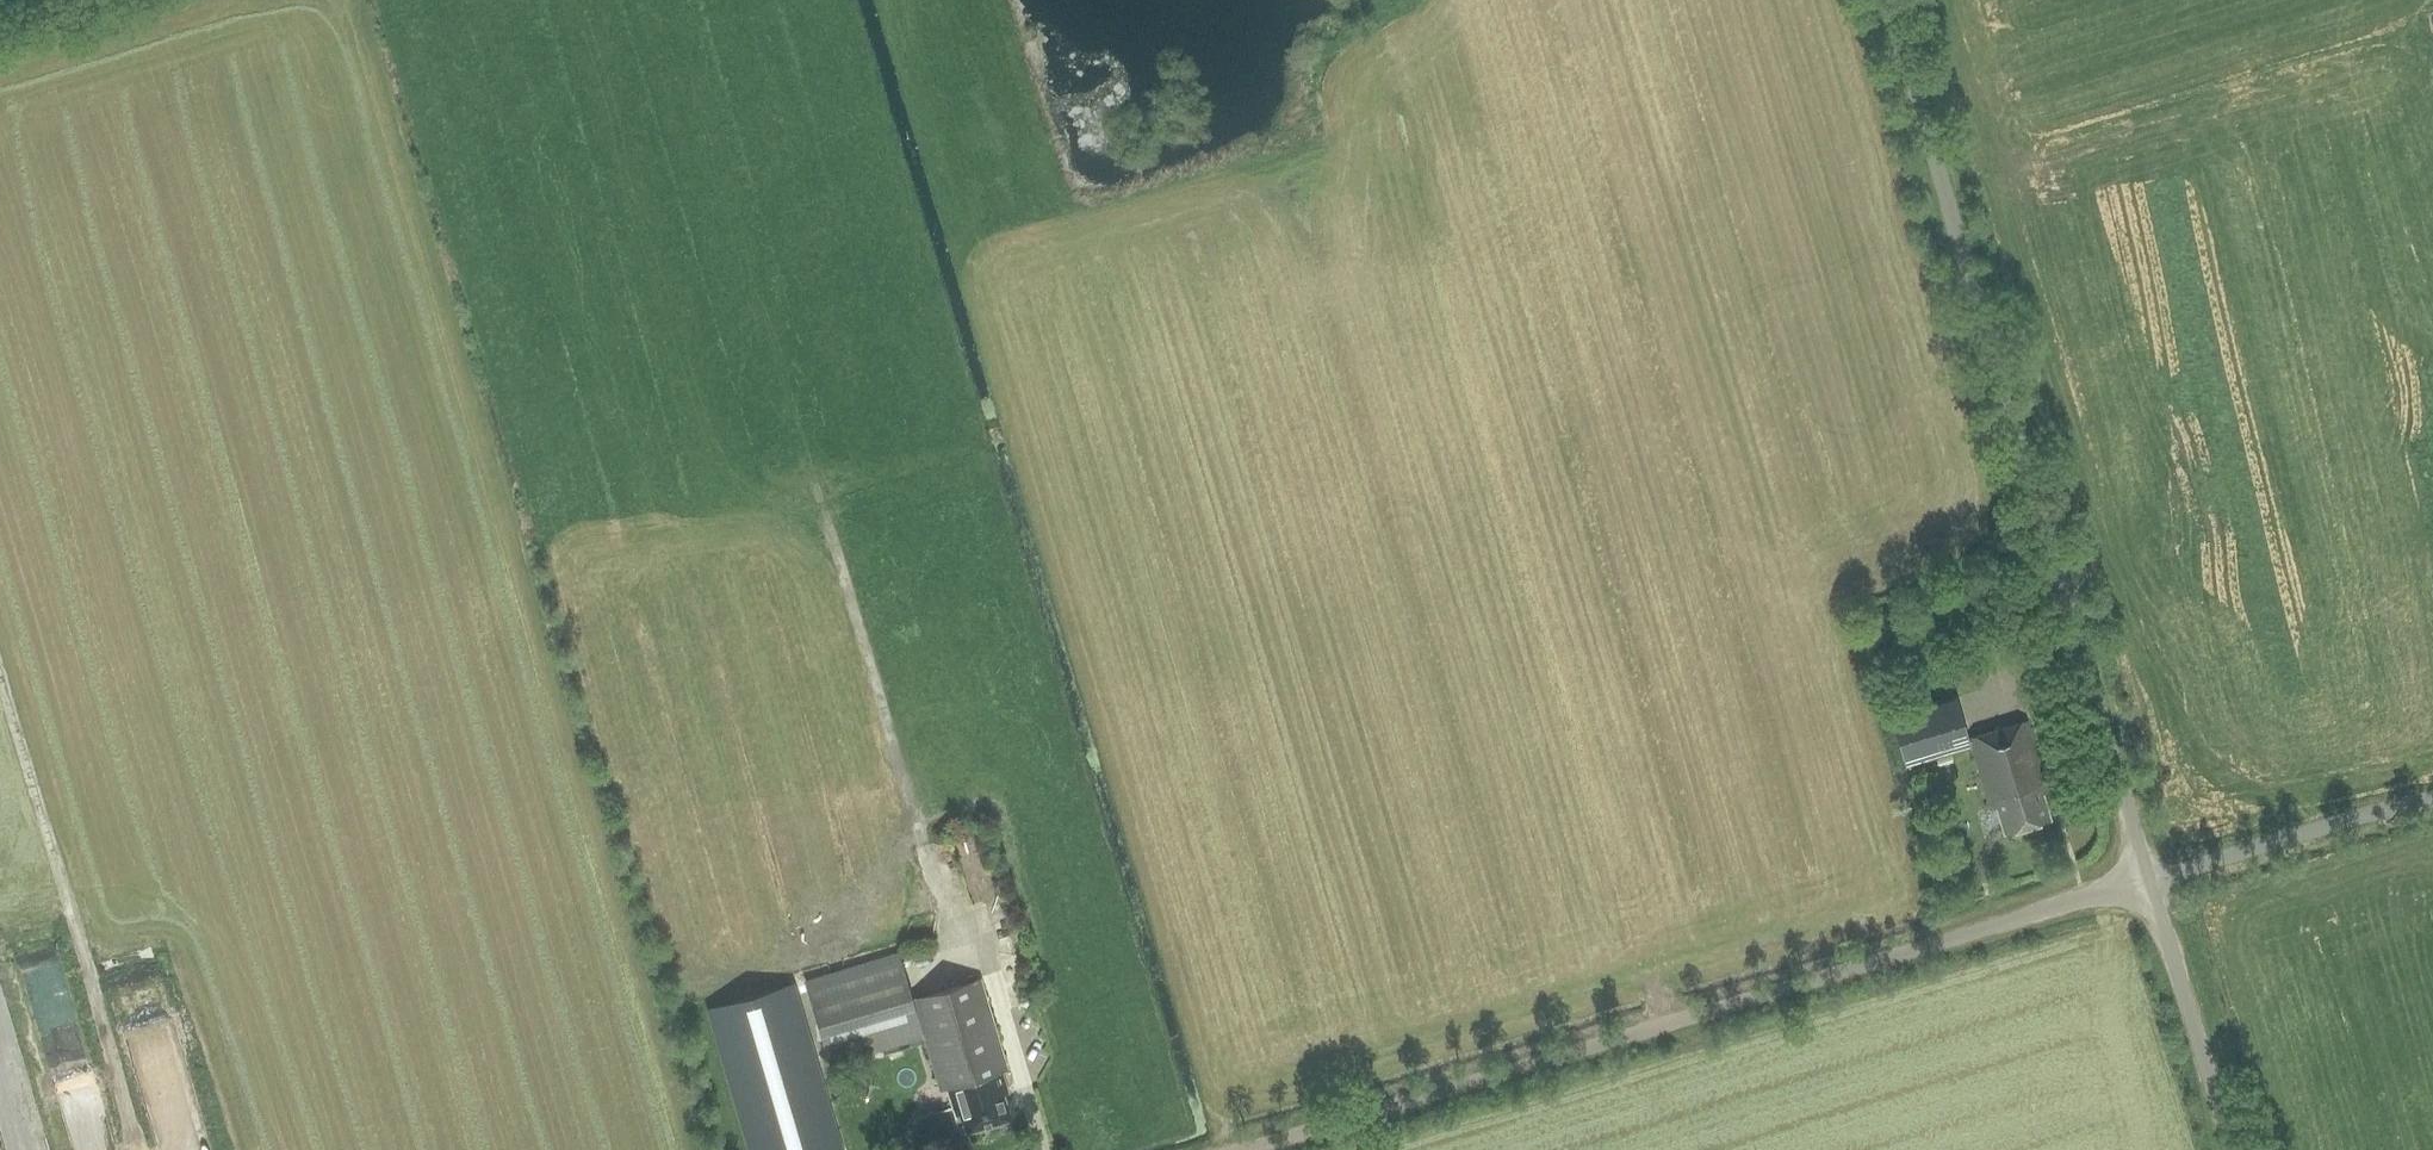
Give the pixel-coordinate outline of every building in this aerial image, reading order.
[(1907,763),(1967,745),(1953,698),(1893,716),(1907,763)] [(2050,819),(2043,794),(2049,792),(2027,718),(1969,735),(1991,808),(1997,806),(2005,832),(2050,819)] [(922,1036),(896,951),(801,979),(827,1064),(922,1036)] [(980,977),(913,998),(941,1090),(948,1087),(954,1107),(959,1105),(967,1131),(1010,1118),(1003,1095),(1010,1093),(1003,1071),(1008,1069),(980,977)] [(797,983),(711,1008),(752,1149),(818,1149),(835,1145),(824,1109),(833,1107),(797,983)]
